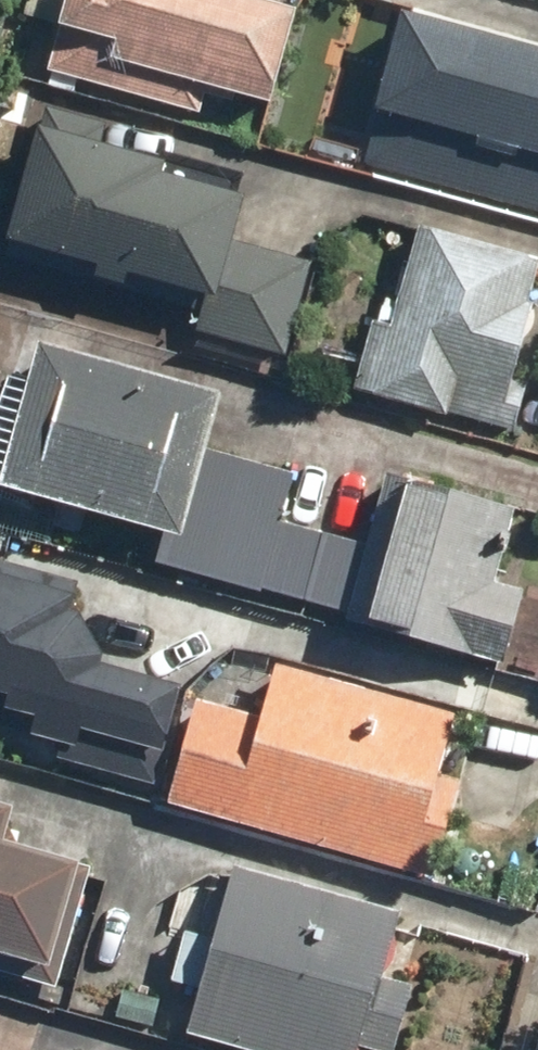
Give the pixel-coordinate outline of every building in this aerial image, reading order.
[(46,71),(198,115),(207,86),(271,104),(297,11),(260,0),(66,0),(46,71)] [(367,163),(537,212),(537,47),(410,10),(383,106),(367,163)] [(5,256),(201,312),(196,331),(286,356),(312,265),(232,242),(246,195),(163,172),(166,161),(101,143),(106,125),(47,108),(5,256)] [(351,389),(513,433),(526,386),(507,380),(537,265),(537,259),(420,227),(392,329),(369,322),(351,389)] [(43,342),(3,484),(175,531),(165,566),(259,592),(292,473),(204,449),(221,391),(43,342)] [(281,521),(262,588),(348,612),(346,619),(504,663),(524,592),(486,581),(508,504),(386,470),(365,545),(281,521)] [(11,696),(8,709),(36,717),(27,749),(153,783),(180,685),(100,664),(103,653),(73,597),(0,577),(0,693),(11,696)] [(197,700),(169,804),(435,876),(462,778),(442,772),(457,713),(278,665),(264,718),(197,700)] [(60,987),(93,865),(7,842),(18,805),(0,800),(0,971),(60,987)] [(189,1030),(257,1049),(359,1049),(360,1045),(376,1049),(399,1049),(417,987),(382,977),(401,911),(237,864),(189,1030)]
